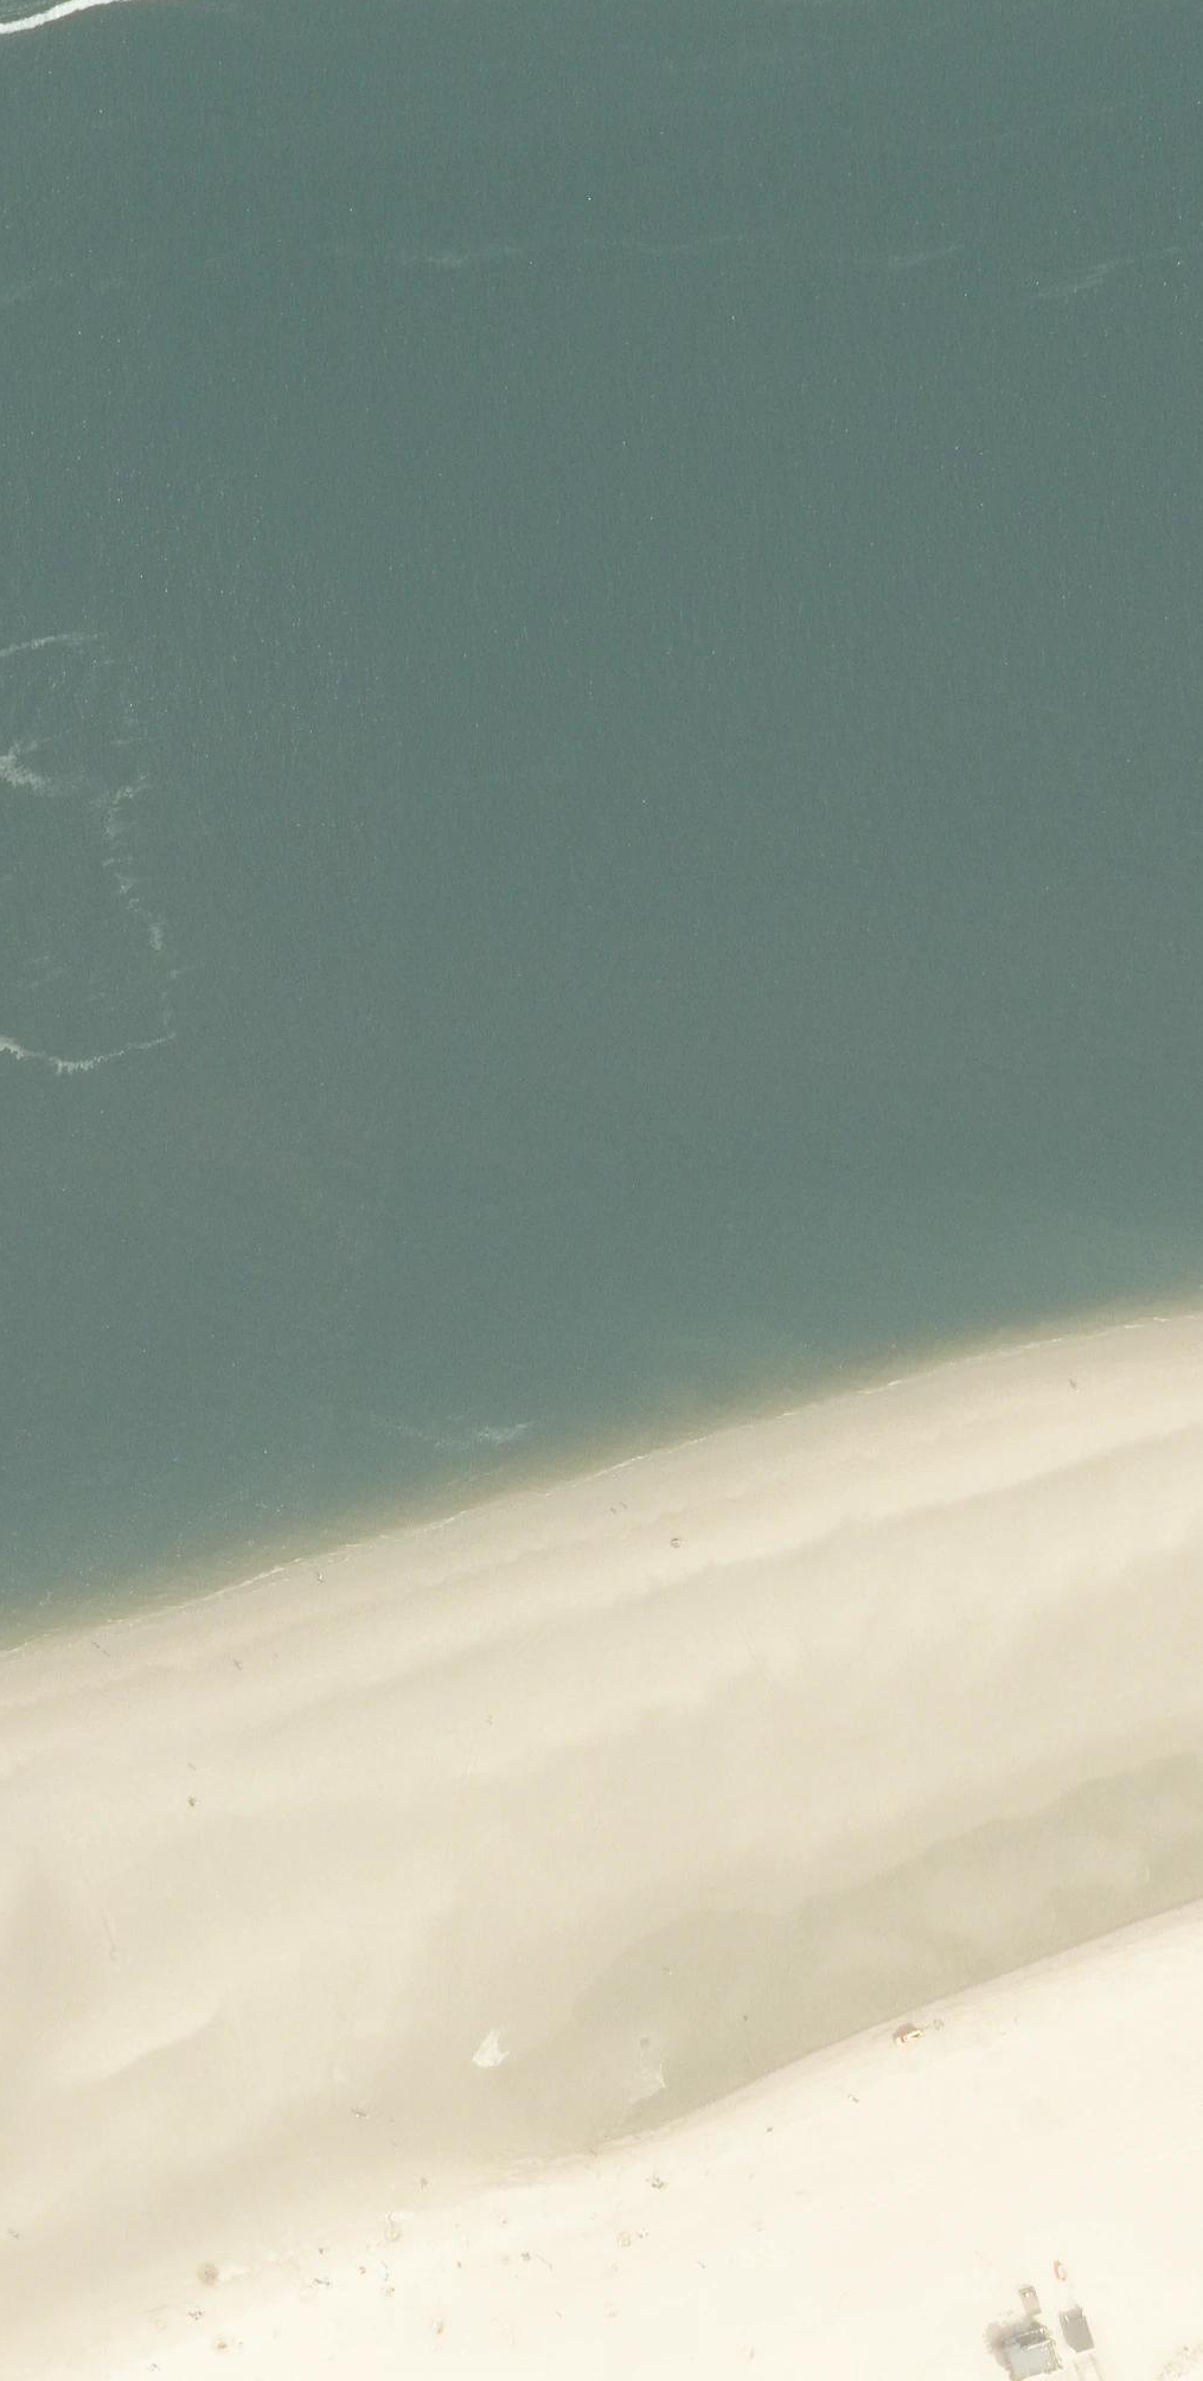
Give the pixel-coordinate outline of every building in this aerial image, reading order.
[(1020,2339),(1005,2343),(1016,2376),(1058,2363),(1049,2335),(1022,2344),(1020,2339)]
